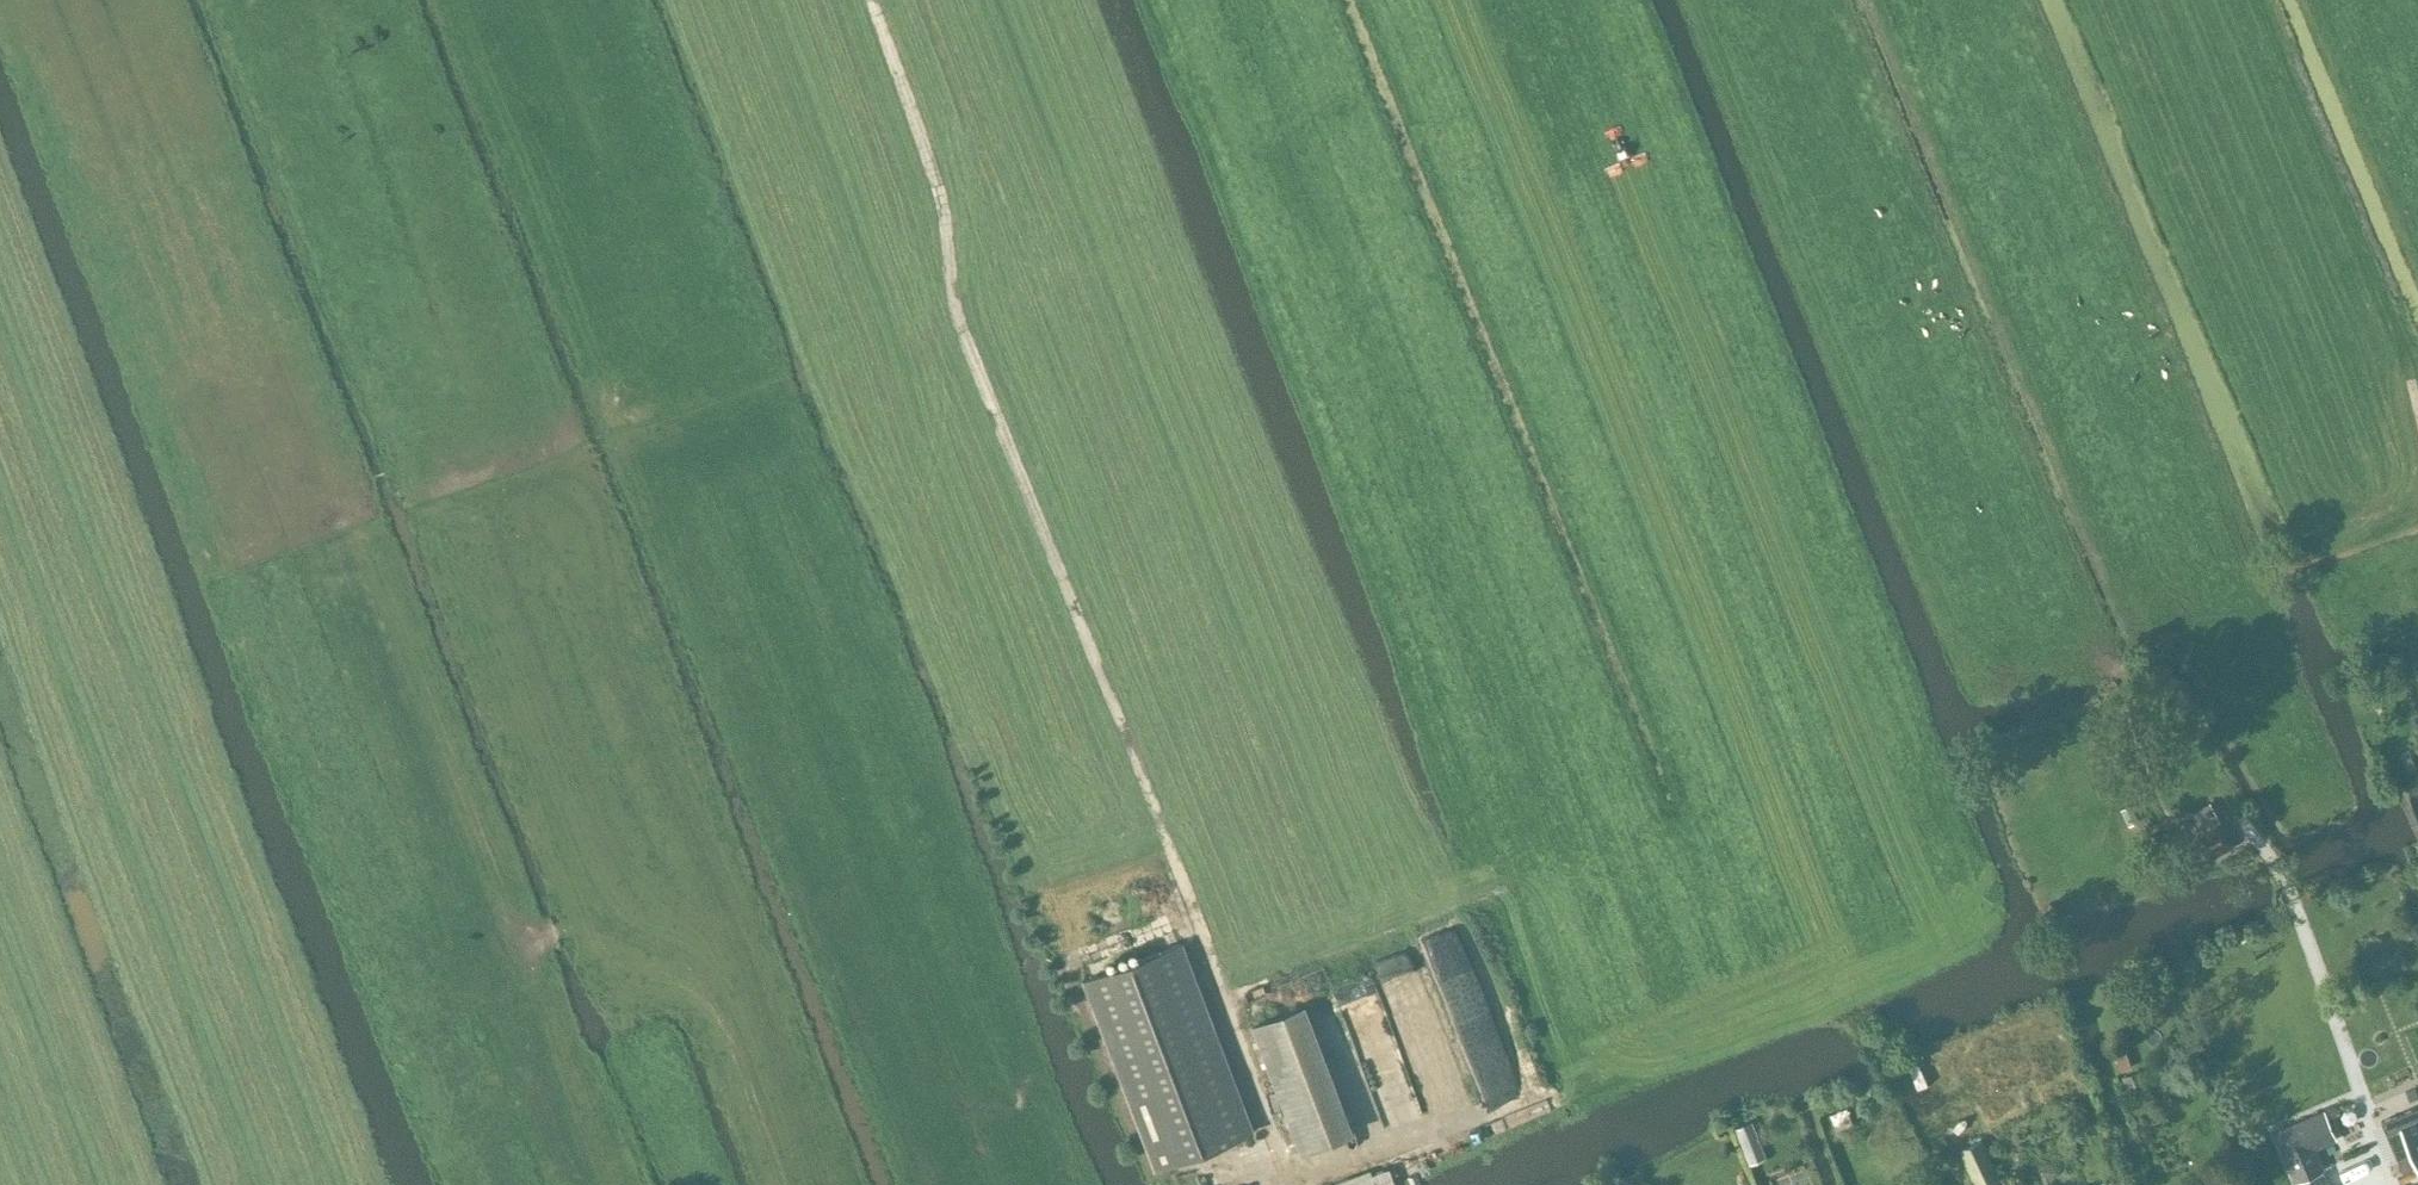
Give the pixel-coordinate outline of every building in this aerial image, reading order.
[(2202,861),(2233,846),(2221,823),(2191,838),(2202,861)] [(1186,941),(1091,976),(1161,1165),(1256,1130),(1186,941)] [(1304,1003),(1250,1023),(1298,1152),(1352,1132),(1304,1003)] [(2126,1051),(2115,1054),(2121,1070),(2132,1067),(2126,1051)] [(2141,1070),(2122,1077),(2127,1091),(2146,1083),(2141,1070)] [(2380,1121),(2384,1132),(2396,1161),(2409,1155),(2416,1171),(2417,1171),(2417,1105),(2380,1121)] [(2324,1111),(2276,1131),(2296,1179),(2322,1168),(2313,1146),(2335,1137),(2331,1128),(2325,1114),(2324,1111)] [(1743,1124),(1735,1128),(1750,1164),(1758,1160),(1743,1124)] [(1975,1184),(2004,1184),(1982,1137),(1958,1148),(1975,1184)] [(1397,1184),(1390,1167),(1375,1173),(1374,1170),(1338,1183),(1339,1184),(1396,1184),(1397,1184)]
